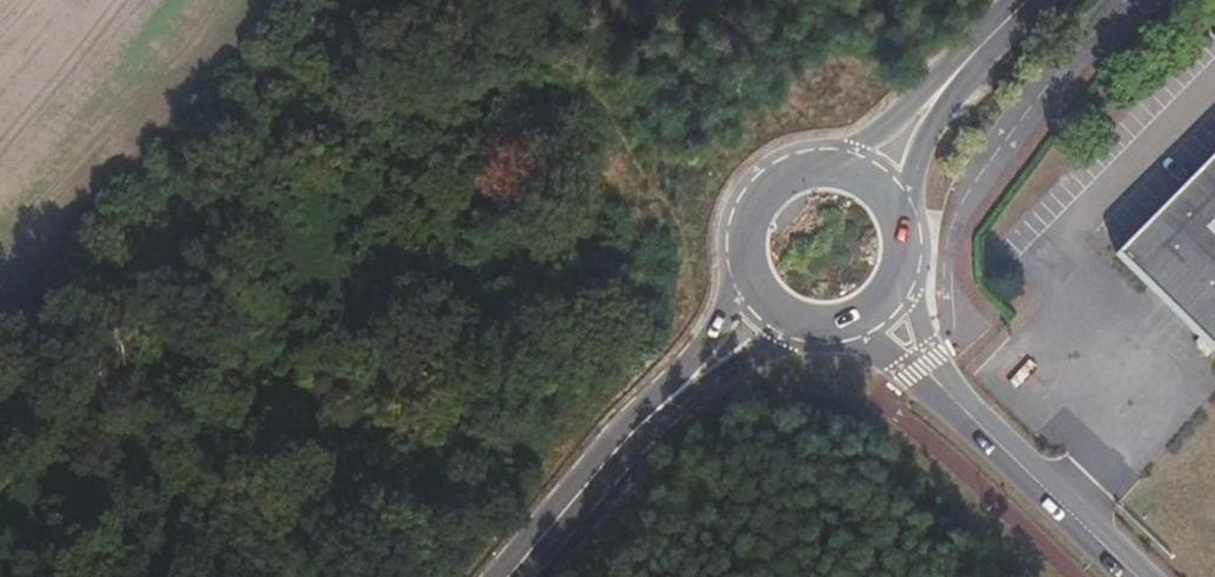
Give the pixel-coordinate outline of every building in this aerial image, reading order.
[(1200,345),(1214,360),(1214,145),(1108,258),(1142,290),(1153,280),(1210,335),(1200,345)] [(1142,290),(1200,345),(1210,335),(1153,280),(1142,290)]
